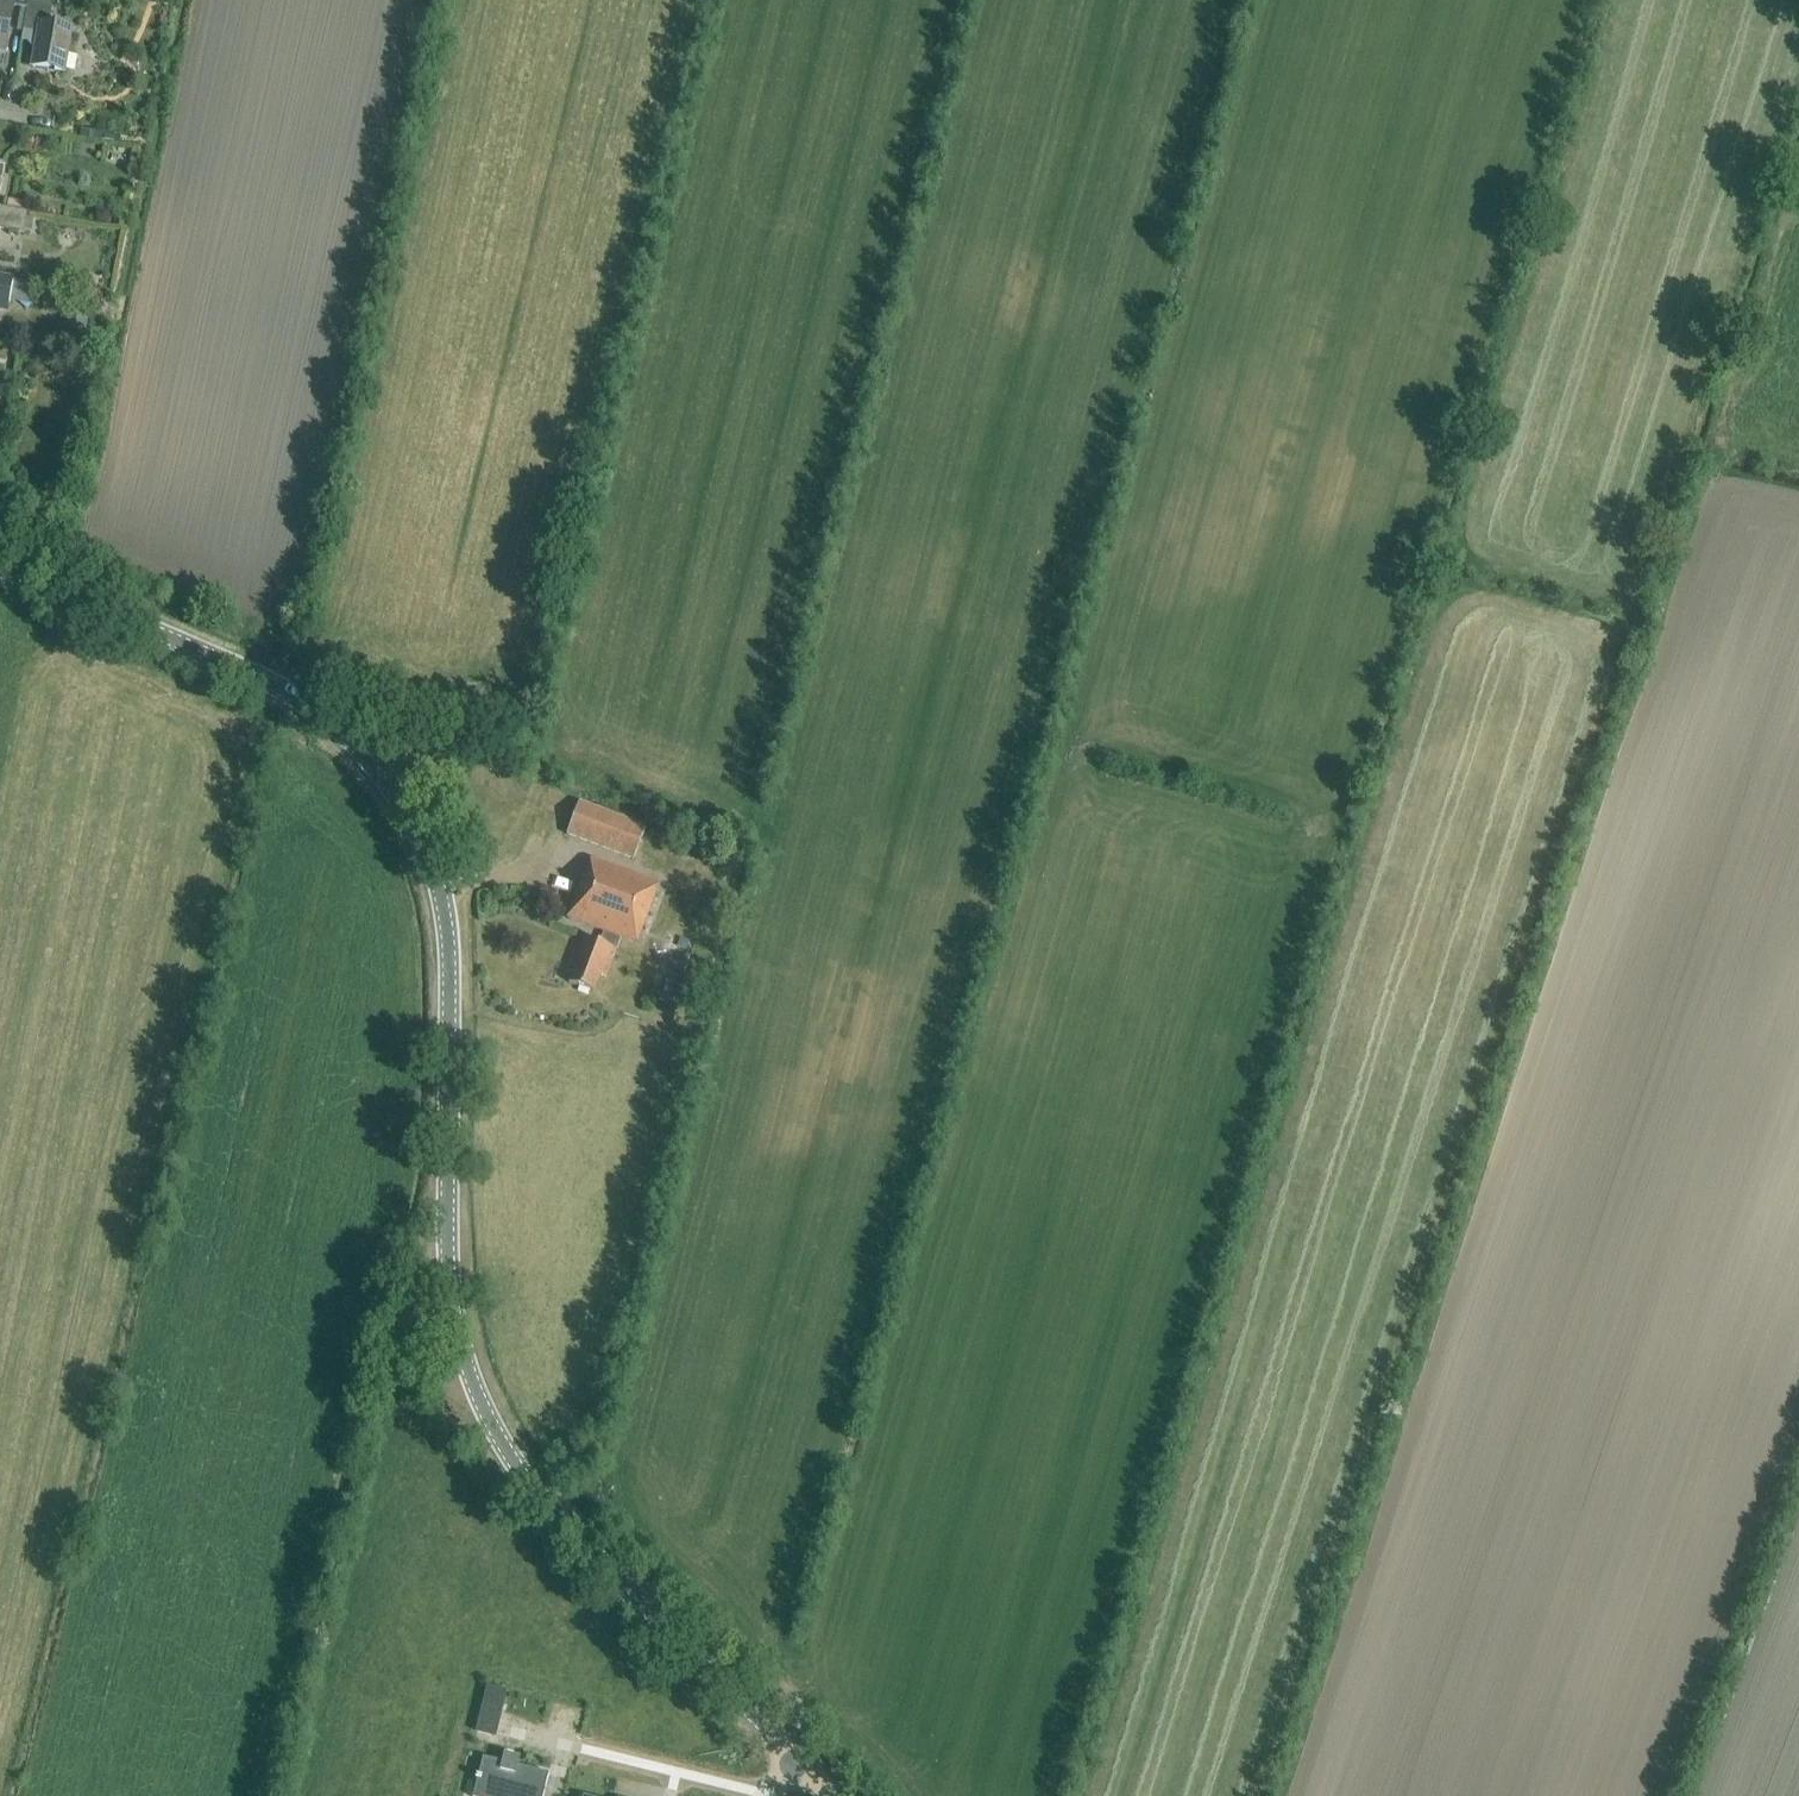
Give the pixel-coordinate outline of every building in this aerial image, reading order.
[(29,3),(30,0),(0,0),(0,51),(6,52),(14,7),(28,9),(29,3)] [(53,7),(29,3),(28,9),(24,33),(38,35),(32,66),(65,72),(73,30),(50,26),(53,7)] [(82,137),(103,141),(104,133),(83,129),(82,137)] [(28,211),(0,207),(0,229),(25,233),(28,211)] [(0,275),(0,312),(9,313),(15,278),(0,275)] [(33,306),(37,286),(23,284),(19,304),(33,306)] [(634,859),(646,827),(579,802),(567,834),(634,859)] [(637,944),(660,884),(592,859),(585,878),(583,877),(567,918),(604,932),(600,944),(586,938),(569,983),(594,992),(601,976),(606,978),(621,938),(637,944)] [(504,1692),(488,1688),(483,1709),(499,1713),(504,1692)] [(493,1733),(522,1742),(531,1715),(502,1706),(493,1733)] [(474,1795),(543,1795),(549,1774),(515,1765),(516,1760),(505,1757),(504,1762),(483,1757),(474,1795)]
